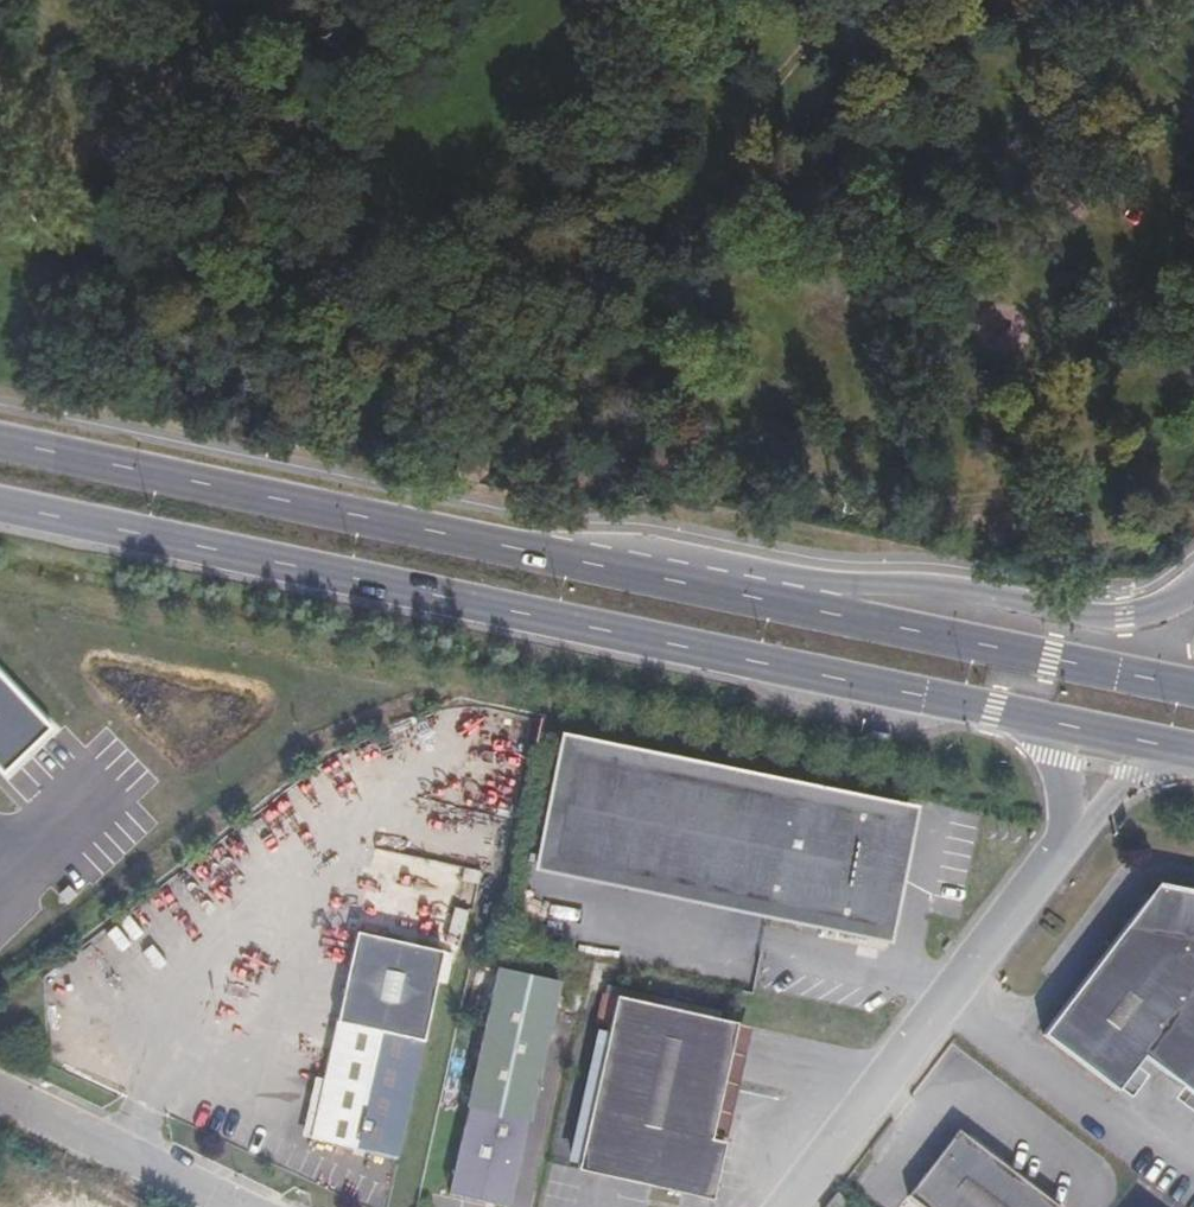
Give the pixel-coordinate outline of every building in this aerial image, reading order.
[(4,774),(56,731),(0,675),(0,770),(4,774)] [(873,793),(790,776),(559,729),(530,867),(694,901),(914,945),(941,807),(873,793)] [(552,853),(901,924),(922,820),(571,748),(552,853)] [(1157,894),(1193,902),(1193,891),(1164,885),(1157,894)] [(1152,900),(1147,933),(1129,929),(1044,1037),(1116,1093),(1120,1088),(1137,1067),(1148,1055),(1193,1090),(1193,902),(1157,894),(1152,900)] [(1147,933),(1152,900),(1139,916),(1129,929),(1147,933)] [(311,1139),(397,1157),(441,949),(355,931),(311,1139)] [(507,1206),(557,979),(499,967),(448,1194),(507,1206)] [(711,1126),(736,1017),(606,988),(601,1016),(617,1020),(586,1166),(715,1193),(725,1138),(710,1134),(711,1126)] [(751,1020),(736,1017),(711,1126),(729,1129),(751,1020)] [(1137,1067),(1120,1088),(1133,1098),(1149,1077),(1137,1067)] [(927,1206),(1064,1206),(963,1129),(913,1196),(927,1206)] [(841,1190),(828,1206),(848,1206),(853,1200),(841,1190)]
